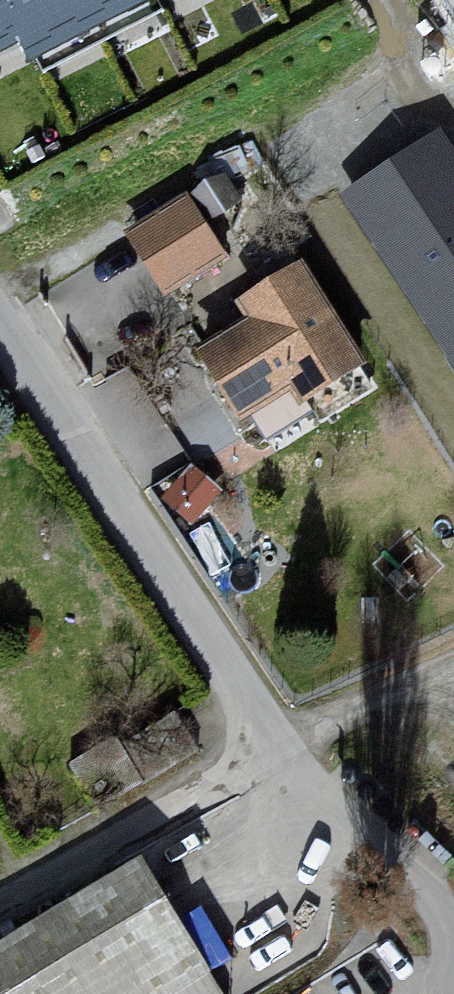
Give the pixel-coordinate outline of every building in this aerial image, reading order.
[(27,57),(37,77),(174,6),(171,0),(0,0),(0,71),(27,57)] [(353,195),(453,348),(453,159),(440,138),(353,195)] [(190,203),(125,236),(159,301),(224,268),(190,203)] [(249,327),(195,358),(231,431),(291,396),(305,414),(371,368),(306,265),(237,302),(249,327)] [(197,517),(224,480),(192,457),(166,494),(197,517)] [(141,863),(0,947),(0,993),(219,993),(141,863)]
